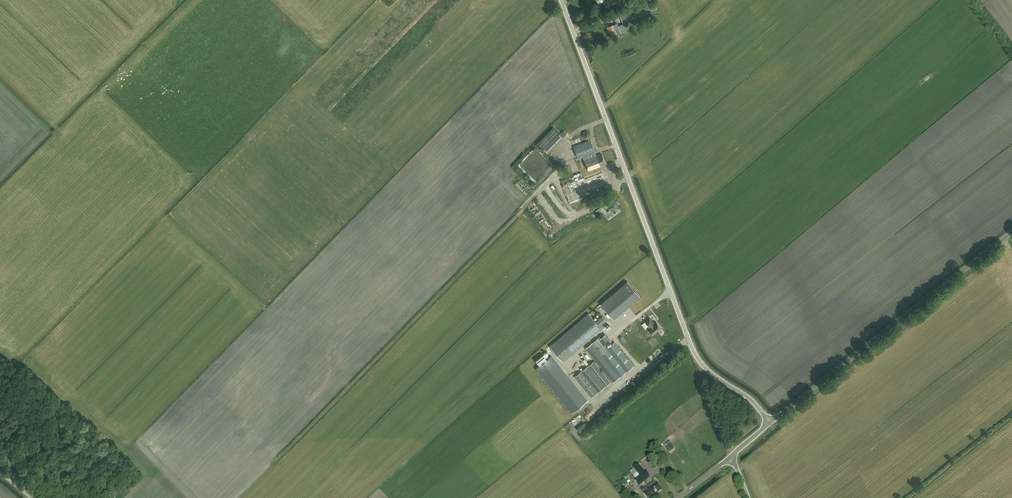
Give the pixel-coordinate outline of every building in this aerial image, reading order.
[(603,2),(606,8),(617,4),(616,0),(609,0),(603,2)] [(657,9),(654,1),(620,15),(623,23),(657,9)] [(612,37),(621,33),(617,23),(607,27),(608,30),(609,30),(612,37)] [(538,143),(548,153),(564,137),(554,127),(538,143)] [(601,153),(596,155),(590,140),(573,146),(578,158),(583,156),(588,170),(605,164),(601,153)] [(562,177),(565,188),(566,188),(571,186),(577,186),(577,188),(596,182),(593,173),(588,172),(583,174),(582,172),(578,172),(562,177)] [(601,304),(613,319),(640,296),(627,281),(601,304)] [(589,313),(550,346),(563,362),(609,323),(602,315),(596,321),(589,313)] [(650,317),(645,321),(649,327),(648,328),(653,334),(661,328),(656,321),(654,323),(650,317)] [(595,363),(596,362),(613,382),(633,366),(614,342),(607,348),(598,338),(586,348),(595,360),(575,377),(591,397),(611,382),(595,363)] [(551,356),(536,369),(572,413),(588,400),(551,356)] [(585,422),(577,429),(581,433),(588,426),(585,422)] [(631,471),(636,477),(640,474),(634,468),(631,471)] [(639,486),(649,477),(645,471),(634,480),(639,486)] [(648,486),(642,491),(643,493),(647,497),(651,497),(654,496),(656,494),(661,490),(656,483),(654,481),(648,486)]
